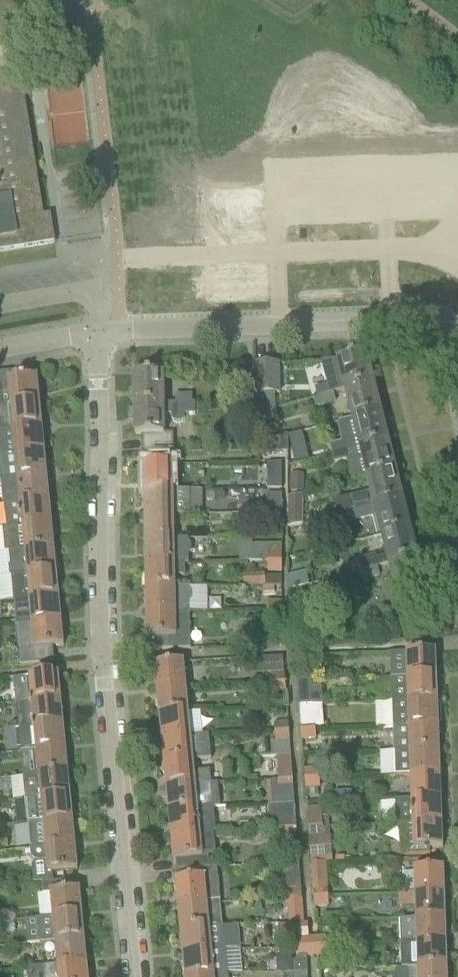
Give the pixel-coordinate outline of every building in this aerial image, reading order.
[(55,243),(50,216),(41,217),(37,193),(39,193),(38,181),(35,181),(31,157),(34,157),(32,145),(30,146),(26,121),(28,121),(26,109),(24,110),(20,85),(22,85),(20,74),(17,74),(0,77),(0,252),(55,243)] [(345,390),(373,383),(365,353),(337,361),(345,390)] [(279,394),(278,364),(254,365),(255,394),(279,394)] [(39,403),(37,378),(11,380),(10,373),(0,373),(0,406),(39,403)] [(134,405),(163,405),(163,374),(134,375),(134,405)] [(380,412),(373,383),(345,390),(352,419),(380,412)] [(317,397),(333,393),(330,384),(315,388),(317,397)] [(335,402),(333,393),(317,397),(319,406),(335,402)] [(175,404),(192,404),(192,396),(175,396),(175,404)] [(0,406),(0,431),(41,427),(39,403),(0,406)] [(175,404),(163,405),(134,405),(134,410),(129,410),(129,417),(132,421),(135,420),(135,436),(143,436),(143,454),(173,453),(173,434),(164,435),(163,416),(171,416),(171,420),(173,422),(176,423),(180,423),(182,421),(184,419),(184,415),(195,415),(195,404),(192,404),(175,404)] [(274,408),(254,413),(257,426),(278,421),(274,408)] [(340,423),(344,442),(329,446),(331,455),(387,441),(380,412),(352,419),(340,423)] [(0,431),(0,456),(44,451),(41,427),(0,431)] [(301,433),(288,437),(291,446),(304,443),(301,433)] [(288,452),(287,436),(266,441),(267,454),(288,452)] [(387,441),(331,455),(334,465),(346,461),(351,482),(367,478),(395,471),(387,441)] [(44,451),(0,456),(0,464),(2,480),(46,476),(44,451)] [(144,491),(173,491),(172,466),(143,466),(144,491)] [(372,497),(360,501),(343,505),(346,514),(362,509),(374,506),(402,500),(395,471),(367,478),(372,497)] [(304,493),(304,475),(290,475),(290,493),(304,493)] [(49,500),(46,476),(2,480),(4,504),(49,500)] [(267,480),(267,490),(281,490),(281,480),(267,480)] [(173,491),(144,491),(144,516),(173,515),(202,514),(201,491),(173,491)] [(267,495),(267,514),(281,514),(281,495),(267,495)] [(287,498),(287,529),(302,525),(303,495),(287,498)] [(49,500),(4,504),(6,528),(51,524),(49,500)] [(374,506),(362,509),(346,514),(348,523),(376,516),(381,536),(409,529),(402,500),(374,506)] [(281,514),(267,514),(267,523),(281,523),(281,514)] [(174,539),(173,515),(144,516),(145,540),(174,539)] [(51,524),(6,528),(2,529),(3,535),(7,539),(9,553),(53,549),(51,524)] [(381,536),(386,556),(376,559),(375,556),(358,560),(361,572),(377,568),(389,565),(388,565),(416,558),(409,529),(381,536)] [(174,539),(145,540),(145,564),(188,564),(188,556),(191,553),(190,545),(188,542),(187,540),(174,540),(174,539)] [(251,545),(251,562),(267,562),(281,562),(281,553),(281,545),(267,545),(251,545)] [(53,549),(9,553),(10,567),(8,567),(9,577),(11,577),(56,573),(53,549)] [(424,588),(416,558),(388,565),(389,565),(396,595),(424,588)] [(281,572),(281,562),(267,562),(267,572),(281,572)] [(188,564),(145,564),(146,589),(175,588),(174,577),(185,577),(185,565),(188,564)] [(377,568),(361,572),(363,580),(379,576),(377,568)] [(58,597),(56,573),(11,577),(13,602),(58,597)] [(250,574),(250,587),(265,587),(265,574),(250,574)] [(292,588),(304,584),(301,574),(289,577),(292,588)] [(189,588),(175,588),(146,589),(146,613),(189,613),(189,603),(192,600),(192,592),(189,590),(189,588)] [(60,621),(58,597),(13,602),(16,625),(60,621)] [(267,602),(267,611),(281,611),(281,602),(267,602)] [(281,620),(281,611),(267,611),(267,620),(281,620)] [(190,650),(189,613),(146,613),(147,638),(156,638),(157,651),(190,650)] [(60,621),(16,625),(20,666),(52,663),(51,648),(63,646),(60,621)] [(391,679),(436,677),(435,652),(390,654),(391,679)] [(282,658),(262,659),(263,674),(283,672),(282,658)] [(156,690),(185,687),(183,662),(154,665),(156,690)] [(297,683),(311,681),(310,672),(296,673),(297,683)] [(271,685),(285,683),(284,674),(270,675),(271,685)] [(29,678),(13,679),(14,691),(15,704),(60,700),(58,675),(29,678)] [(436,677),(391,679),(392,703),(437,702),(436,677)] [(321,681),(311,681),(297,683),(299,706),(310,706),(313,706),(323,706),(321,681)] [(286,693),(285,683),(271,685),(271,694),(286,693)] [(185,687),(156,690),(159,715),(188,712),(185,687)] [(287,707),(286,696),(268,698),(269,709),(287,707)] [(60,700),(15,704),(18,729),(63,724),(60,700)] [(437,705),(437,702),(392,703),(393,727),(438,726),(437,716),(438,716),(441,714),(440,707),(438,705),(437,705)] [(310,706),(299,706),(299,707),(300,722),(301,731),(315,730),(315,728),(323,728),(322,706),(313,706),(310,706)] [(195,731),(204,731),(202,710),(193,710),(195,731)] [(190,736),(188,712),(159,715),(161,739),(190,736)] [(274,733),(289,732),(288,723),(274,724),(274,733)] [(65,748),(63,724),(18,729),(20,753),(36,751),(65,748)] [(439,750),(438,726),(393,727),(394,752),(439,750)] [(315,730),(301,731),(301,740),(315,739),(315,730)] [(274,733),(275,742),(270,743),(271,757),(290,756),(289,732),(274,733)] [(190,736),(161,739),(164,763),(192,760),(190,736)] [(65,748),(36,751),(39,775),(67,773),(65,748)] [(439,750),(394,752),(395,776),(411,775),(411,776),(439,775),(439,750)] [(271,757),(260,758),(261,768),(277,767),(278,781),(278,782),(292,781),(290,756),(271,757)] [(192,760),(164,763),(164,765),(162,767),(162,774),(165,776),(166,787),(195,785),(211,784),(210,771),(194,773),(192,760)] [(304,780),(318,779),(318,770),(304,771),(304,780)] [(70,797),(67,773),(22,777),(25,801),(70,797)] [(439,775),(411,776),(411,800),(440,799),(439,775)] [(319,788),(318,779),(304,780),(305,789),(319,788)] [(294,804),(292,781),(278,782),(270,782),(271,805),(294,804)] [(195,785),(166,787),(168,812),(197,809),(213,808),(211,784),(195,785)] [(72,821),(70,797),(25,801),(27,826),(29,826),(72,821)] [(411,800),(411,801),(395,802),(396,825),(441,823),(440,799),(411,800)] [(294,804),(271,805),(271,806),(268,806),(269,831),(282,830),(296,829),(295,820),(294,804)] [(308,829),(322,828),(321,807),(307,809),(308,829)] [(216,832),(213,808),(197,809),(168,812),(171,836),(199,833),(216,832)] [(74,845),(72,821),(29,826),(31,849),(29,849),(29,850),(74,845)] [(442,849),(441,823),(396,825),(399,836),(400,856),(429,855),(429,849),(442,849)] [(323,837),(322,828),(308,829),(308,833),(311,863),(325,863),(331,862),(329,836),(323,837)] [(296,829),(282,830),(282,839),(297,838),(296,829)] [(199,833),(171,836),(173,861),(175,861),(176,870),(203,868),(209,867),(208,857),(202,858),(199,833)] [(77,870),(74,845),(29,850),(30,855),(31,858),(33,860),(38,862),(47,862),(48,873),(77,870)] [(301,899),(300,890),(298,864),(284,865),(287,900),(301,899)] [(203,868),(176,870),(177,880),(175,881),(177,906),(206,903),(220,902),(216,866),(209,867),(203,868)] [(415,894),(444,893),(443,868),(414,869),(415,894)] [(64,882),(42,884),(43,894),(50,893),(52,918),(81,915),(79,890),(65,892),(64,882)] [(327,886),(312,888),(313,897),(327,896),(327,886)] [(444,893),(415,894),(398,895),(398,908),(415,908),(416,919),(445,918),(444,893)] [(328,905),(327,896),(313,897),(314,906),(328,905)] [(303,924),(301,899),(287,900),(289,925),(303,924)] [(206,903),(177,906),(180,930),(209,927),(206,903)] [(323,921),(338,921),(338,915),(332,916),(332,913),(322,913),(323,921)] [(81,915),(40,919),(37,919),(39,944),(55,942),(84,939),(81,915)] [(416,919),(416,920),(399,920),(400,944),(446,942),(445,918),(416,919)] [(289,925),(286,925),(288,939),(296,939),(297,939),(305,938),(308,938),(306,924),(303,924),(289,925)] [(209,927),(180,930),(182,954),(211,951),(225,951),(222,926),(209,927)] [(324,936),(310,938),(311,947),(325,946),(324,936)] [(308,938),(305,938),(297,939),(296,939),(297,948),(311,947),(310,938),(308,938)] [(86,964),(84,939),(55,942),(57,966),(86,964)] [(446,942),(400,944),(401,968),(407,968),(446,967),(446,942)] [(325,946),(311,947),(312,956),(326,955),(325,946)] [(312,956),(311,947),(297,948),(297,957),(307,956),(312,956)] [(225,951),(211,951),(182,954),(184,976),(198,976),(213,976),(227,975),(225,951)] [(307,956),(297,957),(297,958),(292,962),(292,972),(307,971),(307,956)] [(57,966),(44,967),(45,976),(87,976),(86,964),(57,966)] [(407,968),(407,976),(447,976),(446,967),(407,968)]
